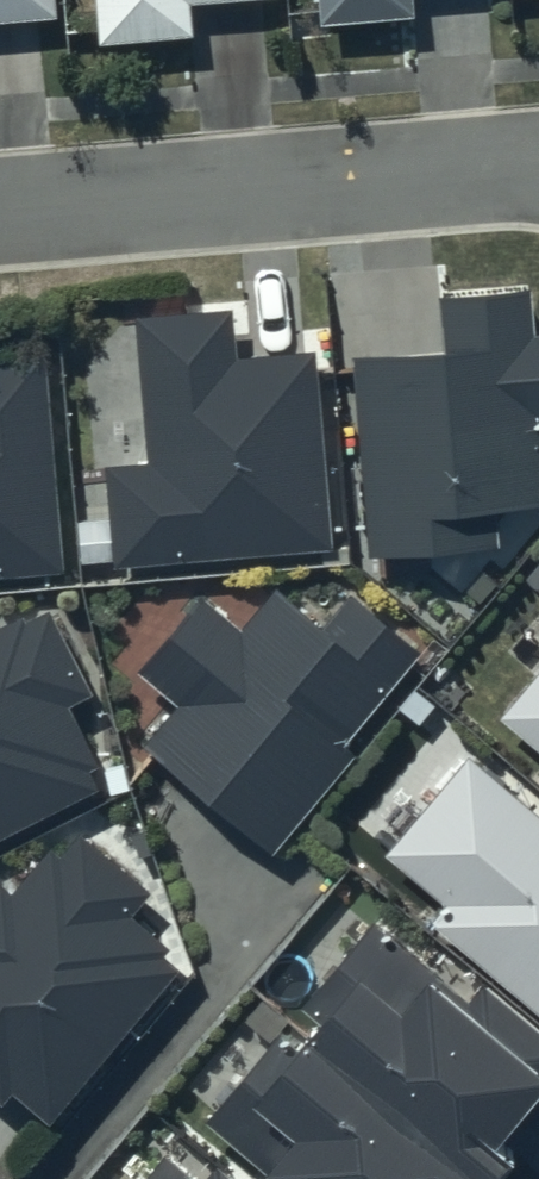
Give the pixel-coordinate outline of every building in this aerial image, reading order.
[(55,8),(54,0),(0,0),(0,13),(55,8)] [(97,34),(195,26),(193,0),(94,0),(97,34)] [(324,14),(414,5),(413,0),(322,0),(324,14)] [(368,546),(499,539),(497,498),(538,496),(538,327),(532,327),(530,282),(440,287),(442,338),(354,346),(368,546)] [(147,453),(106,456),(114,554),(329,537),(313,343),(235,350),(231,301),(135,309),(147,453)] [(44,346),(0,349),(0,569),(44,565),(63,564),(44,346)] [(242,621),(202,587),(140,664),(179,696),(146,737),(275,840),(351,745),(342,737),(426,632),(357,577),(324,619),(275,579),(242,621)] [(96,782),(86,762),(97,756),(66,696),(92,683),(51,605),(27,618),(22,609),(0,621),(0,831),(96,782)] [(502,709),(538,740),(538,666),(502,709)] [(469,748),(387,846),(445,894),(431,912),(538,1002),(538,808),(469,748)] [(2,1095),(12,1083),(50,1115),(180,963),(163,949),(170,940),(132,907),(149,887),(80,827),(62,848),(50,838),(10,886),(1,878),(0,879),(0,1094),(2,1095)] [(369,915),(300,998),(311,1007),(288,1036),(277,1027),(209,1109),(294,1178),(479,1178),(513,1139),(499,1127),(538,1079),(538,1018),(481,970),(463,992),(369,915)] [(167,1146),(139,1178),(202,1178),(167,1146)] [(220,1158),(202,1178),(247,1178),(220,1158)]
